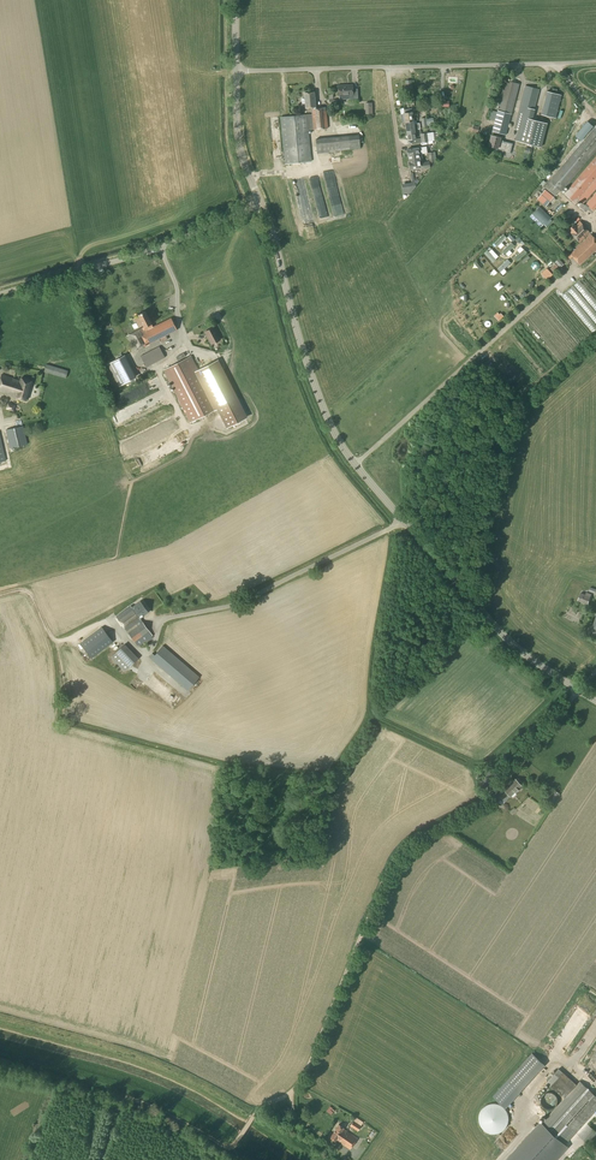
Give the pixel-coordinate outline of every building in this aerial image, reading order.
[(513,107),(517,92),(518,88),(519,84),(505,80),(498,104),(494,103),(494,105),(493,104),(489,119),(495,121),(491,135),(488,146),(496,148),(496,150),(509,154),(512,144),(502,141),(503,140),(499,140),(500,137),(501,133),(506,135),(510,120),(512,114),(513,107)] [(343,87),(343,85),(338,85),(338,95),(353,95),(353,98),(357,98),(357,89),(353,89),(352,86),(343,87)] [(525,85),(519,109),(518,114),(514,128),(517,129),(514,140),(530,144),(531,144),(539,146),(542,137),(544,126),(545,123),(531,119),(539,89),(525,85)] [(555,118),(561,95),(547,91),(541,115),(555,118)] [(316,108),(314,92),(304,93),(304,98),(302,98),(301,99),(301,103),(303,104),(305,103),(305,108),(311,107),(312,114),(307,115),(282,116),(285,163),(311,161),(309,130),(328,128),(325,107),(316,108)] [(402,122),(405,122),(413,120),(412,108),(404,109),(404,113),(404,114),(401,114),(402,122)] [(418,129),(420,129),(419,123),(414,124),(413,120),(405,122),(406,130),(418,129)] [(574,135),(580,140),(593,126),(586,120),(574,135)] [(595,150),(595,127),(594,128),(544,187),(554,196),(559,190),(561,191),(595,150)] [(418,134),(418,129),(406,130),(407,139),(416,138),(415,135),(418,134)] [(421,142),(434,140),(433,132),(420,134),(421,142)] [(317,153),(360,149),(359,135),(315,139),(317,153)] [(418,148),(407,150),(408,156),(409,155),(410,162),(408,162),(409,169),(421,168),(420,161),(422,160),(421,154),(427,153),(426,146),(420,147),(420,148),(418,148)] [(424,162),(421,163),(422,169),(424,169),(430,168),(429,163),(435,162),(433,152),(428,153),(429,160),(424,161),(424,162)] [(595,188),(595,156),(564,194),(575,203),(579,200),(582,202),(578,206),(585,212),(587,210),(591,213),(595,207),(595,192),(584,205),(583,203),(595,188)] [(533,193),(536,197),(542,191),(538,188),(533,193)] [(554,197),(545,190),(537,200),(546,207),(554,197)] [(539,207),(532,214),(543,225),(544,224),(546,227),(552,221),(550,218),(551,218),(539,207)] [(590,233),(580,221),(576,225),(574,224),(568,229),(579,242),(590,233)] [(595,252),(595,240),(592,236),(591,234),(569,254),(568,253),(566,255),(569,259),(572,257),(580,265),(594,251),(595,252)] [(537,262),(532,262),(530,266),(533,270),(538,270),(540,265),(537,262)] [(552,274),(546,268),(540,273),(546,280),(552,274)] [(153,327),(152,323),(145,311),(138,314),(139,317),(135,319),(139,326),(143,324),(144,327),(127,336),(134,350),(143,345),(144,347),(160,339),(162,342),(167,339),(166,336),(177,330),(171,318),(153,327)] [(212,344),(220,340),(214,327),(205,332),(212,344)] [(146,367),(165,357),(159,346),(140,356),(146,367)] [(198,370),(191,355),(163,370),(189,423),(238,399),(218,359),(198,370)] [(71,378),(72,374),(67,372),(68,371),(46,364),(44,372),(65,378),(66,377),(71,378)] [(13,378),(2,374),(0,380),(0,391),(11,394),(12,396),(13,397),(14,397),(16,397),(17,396),(17,397),(26,400),(31,381),(22,378),(21,381),(13,378)] [(155,406),(154,404),(157,402),(156,399),(163,396),(161,393),(153,397),(152,394),(141,399),(146,410),(155,406)] [(148,422),(160,417),(158,413),(147,418),(148,422)] [(10,448),(27,444),(23,426),(5,430),(10,448)] [(587,604),(591,594),(586,593),(586,595),(581,593),(578,601),(587,604)] [(148,612),(140,601),(132,607),(131,606),(116,616),(126,630),(138,647),(153,636),(140,618),(148,612)] [(92,658),(113,642),(101,627),(80,643),(92,658)] [(124,672),(138,658),(125,644),(110,657),(124,672)] [(187,691),(199,677),(162,646),(151,659),(187,691)] [(483,788),(494,778),(490,773),(478,784),(483,788)] [(521,782),(518,779),(516,779),(515,779),(504,790),(506,792),(502,796),(497,792),(491,799),(496,804),(500,799),(504,802),(509,796),(510,796),(514,792),(515,793),(518,790),(517,789),(521,785),(520,785),(521,784),(521,782)] [(553,803),(559,794),(554,790),(548,800),(553,803)] [(534,1052),(509,1078),(523,1093),(528,1088),(540,1076),(536,1072),(545,1063),(534,1052)] [(559,1068),(546,1082),(564,1099),(542,1123),(540,1122),(505,1159),(553,1159),(566,1146),(565,1145),(595,1110),(595,1096),(585,1086),(580,1081),(577,1085),(559,1068)] [(549,1109),(550,1109),(552,1109),(553,1108),(554,1108),(555,1107),(556,1106),(557,1104),(557,1103),(557,1102),(557,1100),(557,1099),(557,1097),(556,1096),(555,1095),(554,1094),(553,1093),(551,1093),(550,1093),(549,1093),(547,1093),(546,1093),(545,1094),(543,1095),(542,1096),(542,1097),(541,1098),(541,1100),(541,1101),(541,1102),(541,1104),(542,1105),(543,1106),(544,1107),(545,1108),(546,1109),(547,1109),(549,1109)] [(357,1131),(361,1126),(353,1120),(350,1126),(357,1131)] [(350,1149),(357,1138),(343,1129),(344,1128),(338,1124),(330,1137),(335,1141),(336,1140),(350,1149)] [(595,1135),(595,1132),(588,1124),(578,1135),(588,1144),(595,1135)]
